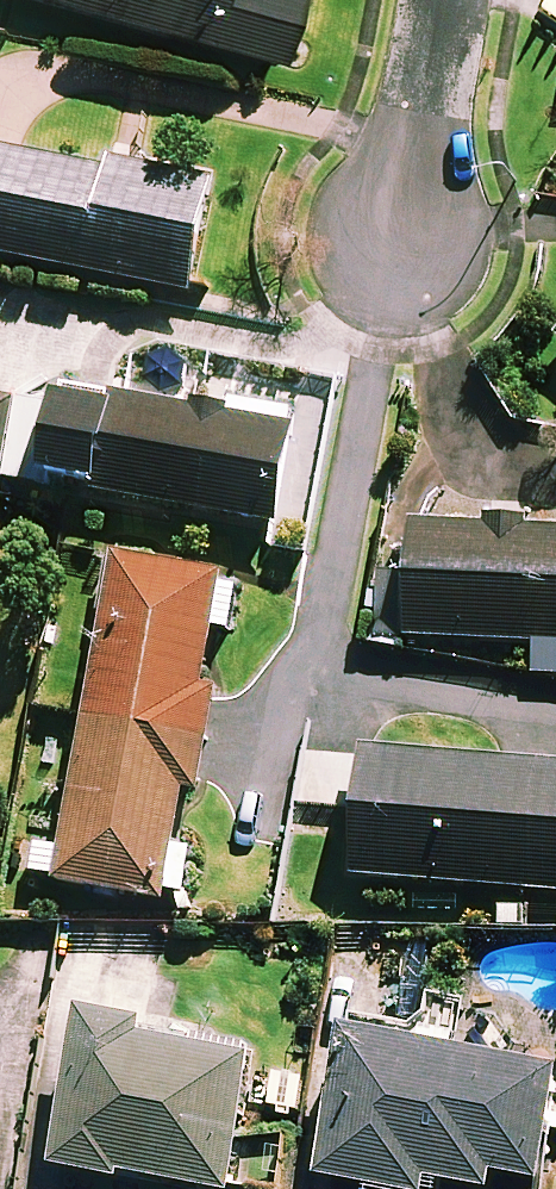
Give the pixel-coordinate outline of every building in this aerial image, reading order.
[(281,71),(300,0),(23,0),(281,71)] [(217,194),(187,188),(188,181),(113,166),(111,178),(0,155),(0,260),(196,300),(217,194)] [(7,489),(8,482),(280,531),(300,420),(235,408),(232,422),(118,401),(116,414),(64,405),(63,415),(0,403),(0,488),(7,489)] [(531,527),(490,524),(489,532),(417,528),(410,641),(555,649),(555,535),(531,534),(531,527)] [(242,585),(120,562),(59,887),(184,911),(195,854),(178,850),(188,795),(203,798),(222,698),(206,695),(218,632),(233,635),(242,585)] [(367,755),(356,882),(555,898),(555,771),(367,755)] [(478,1013),(434,1005),(428,1037),(357,1023),(326,1188),(497,1188),(499,1182),(534,1188),(545,1188),(555,1130),(555,1081),(468,1064),(478,1013)] [(61,1176),(122,1188),(124,1179),(174,1188),(236,1188),(258,1070),(149,1049),(152,1037),(90,1025),(61,1176)]
